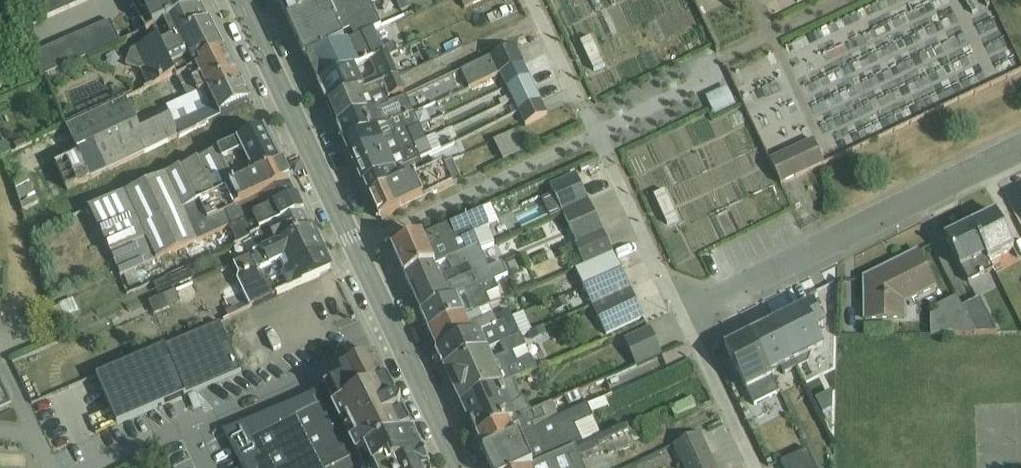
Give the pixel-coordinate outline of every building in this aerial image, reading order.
[(36,3),(29,6),(37,23),(44,20),(45,22),(94,0),(35,0),(36,3)] [(147,33),(155,30),(202,9),(198,0),(131,0),(147,33)] [(291,22),(339,0),(280,0),(291,22)] [(374,31),(382,28),(371,2),(360,7),(357,0),(339,0),(291,22),(309,63),(374,31)] [(401,14),(411,10),(406,0),(395,0),(401,14)] [(466,9),(485,0),(461,0),(466,9)] [(199,66),(225,54),(202,9),(155,30),(159,40),(131,53),(126,67),(141,73),(149,90),(173,79),(176,78),(177,79),(201,68),(199,66)] [(89,58),(115,47),(122,44),(112,23),(34,57),(43,78),(89,58)] [(374,31),(309,63),(320,87),(335,80),(354,71),(356,70),(371,63),(389,56),(390,55),(391,58),(399,54),(396,49),(395,45),(383,51),(374,31)] [(591,38),(581,44),(594,72),(605,67),(591,38)] [(115,47),(89,58),(98,62),(100,56),(115,50),(115,47)] [(516,47),(461,72),(470,90),(525,65),(516,47)] [(430,63),(445,59),(443,49),(427,53),(430,63)] [(176,78),(173,79),(175,87),(180,84),(189,99),(208,90),(213,103),(242,89),(225,54),(199,66),(201,68),(177,79),(176,78)] [(389,56),(371,63),(376,76),(374,80),(365,83),(361,83),(356,70),(354,71),(335,80),(320,87),(330,107),(344,101),(362,93),(399,78),(400,78),(391,58),(390,55),(389,56)] [(344,101),(330,107),(339,127),(389,106),(382,90),(385,89),(389,100),(407,93),(400,78),(399,78),(362,93),(344,101)] [(513,102),(537,91),(531,78),(507,89),(513,102)] [(697,93),(704,112),(726,103),(718,84),(697,93)] [(169,113),(179,139),(251,105),(242,89),(213,103),(208,90),(189,99),(167,109),(169,113)] [(537,91),(513,102),(519,114),(542,102),(537,91)] [(389,106),(339,127),(347,146),(415,116),(407,98),(389,106)] [(179,139),(169,113),(139,125),(127,99),(67,128),(71,139),(56,145),(64,163),(57,166),(69,191),(179,139)] [(542,102),(519,114),(526,126),(548,116),(542,102)] [(415,116),(347,146),(350,155),(352,159),(421,129),(415,116)] [(421,129),(352,159),(355,164),(359,173),(428,142),(421,129)] [(517,131),(495,143),(504,162),(527,151),(517,131)] [(246,182),(281,166),(264,132),(231,147),(206,158),(168,176),(90,211),(122,283),(131,280),(129,274),(157,261),(187,248),(195,244),(217,234),(228,229),(231,228),(232,228),(226,213),(207,221),(200,203),(246,182)] [(0,150),(0,155),(1,157),(28,145),(25,139),(0,150)] [(428,142),(434,155),(438,153),(439,153),(441,152),(436,139),(432,141),(428,142)] [(428,142),(359,173),(363,182),(365,187),(421,162),(434,155),(428,142)] [(814,142),(771,162),(781,186),(825,166),(814,142)] [(421,162),(365,187),(371,200),(426,174),(421,162)] [(445,165),(454,187),(455,186),(460,184),(462,183),(453,162),(445,165)] [(426,174),(371,200),(381,222),(434,196),(438,194),(454,187),(445,165),(426,174)] [(207,221),(226,213),(244,205),(255,201),(290,186),(290,185),(281,166),(246,182),(200,203),(207,221)] [(563,214),(589,202),(576,176),(550,188),(554,195),(542,200),(551,219),(563,214)] [(28,179),(15,185),(21,207),(23,212),(40,205),(28,179)] [(290,186),(255,201),(261,215),(297,199),(290,186)] [(665,192),(654,197),(668,226),(678,221),(665,192)] [(232,228),(231,228),(239,245),(251,239),(305,214),(298,199),(297,199),(261,215),(250,220),(232,228)] [(589,202),(563,214),(578,246),(604,234),(589,202)] [(482,212),(489,230),(499,225),(491,208),(482,212)] [(489,230),(482,212),(429,235),(423,238),(393,251),(406,280),(435,268),(448,262),(480,248),(482,252),(485,251),(495,246),(495,244),(489,230)] [(971,226),(990,263),(1015,250),(997,213),(971,226)] [(305,214),(251,239),(259,255),(313,231),(311,226),(308,225),(307,226),(305,222),(306,222),(307,219),(305,214)] [(990,263),(971,226),(945,238),(969,283),(994,271),(990,263)] [(313,231),(259,255),(235,265),(240,277),(239,283),(251,309),(278,297),(320,278),(316,270),(329,264),(327,259),(320,244),(318,245),(316,241),(318,240),(313,231)] [(604,234),(578,246),(575,247),(585,268),(614,255),(604,234)] [(480,248),(448,262),(453,275),(440,280),(435,268),(406,280),(422,316),(496,283),(506,278),(508,277),(503,265),(490,270),(482,252),(480,248)] [(919,250),(863,278),(864,323),(908,322),(907,305),(938,290),(919,250)] [(614,255),(585,268),(577,271),(585,290),(622,272),(614,255)] [(189,272),(167,282),(173,292),(194,283),(189,272)] [(622,272),(585,290),(593,307),(631,290),(622,272)] [(496,283),(422,316),(430,334),(465,317),(466,318),(489,308),(503,302),(496,283)] [(631,290),(593,307),(607,337),(645,319),(631,290)] [(176,293),(150,304),(155,315),(181,304),(176,293)] [(977,334),(963,307),(958,297),(937,308),(939,312),(931,317),(931,335),(977,334)] [(566,299),(552,305),(556,316),(569,310),(568,308),(569,307),(566,299)] [(963,307),(977,334),(999,334),(981,299),(963,307)] [(63,306),(54,310),(60,323),(69,319),(68,317),(75,315),(69,301),(63,304),(63,306)] [(775,324),(797,368),(798,370),(809,365),(812,355),(826,348),(818,334),(825,330),(822,323),(826,321),(818,306),(816,308),(814,304),(775,324)] [(465,317),(430,334),(439,353),(511,319),(508,313),(494,319),(489,308),(466,318),(465,317)] [(511,319),(520,339),(532,334),(523,315),(517,317),(511,319)] [(511,319),(439,353),(446,370),(467,360),(468,362),(489,353),(501,348),(520,339),(511,319)] [(751,336),(771,376),(781,371),(784,376),(797,368),(775,324),(751,336)] [(106,421),(231,375),(213,325),(87,371),(106,421)] [(651,328),(625,340),(636,368),(663,356),(651,328)] [(771,376),(751,336),(725,348),(754,407),(780,394),(771,376)] [(520,339),(501,348),(506,359),(494,363),(489,353),(468,362),(467,360),(446,370),(463,406),(514,383),(536,373),(520,339)] [(357,459),(357,457),(412,432),(375,358),(341,374),(344,384),(232,431),(251,467),(337,467),(357,459)] [(9,409),(12,407),(0,382),(0,413),(9,409)] [(514,383),(463,406),(465,411),(468,410),(478,426),(480,425),(482,429),(475,432),(477,439),(531,414),(524,400),(522,400),(514,383)] [(833,391),(817,398),(824,413),(832,409),(833,391)] [(572,415),(586,408),(579,392),(565,399),(572,415)] [(484,454),(491,467),(533,467),(575,449),(602,437),(592,415),(610,408),(606,399),(586,408),(572,415),(559,421),(484,454)] [(692,399),(670,410),(675,419),(697,409),(692,399)] [(531,414),(477,439),(484,454),(559,421),(551,404),(531,414)] [(602,437),(575,449),(580,460),(582,459),(601,451),(603,455),(611,455),(635,444),(634,443),(646,438),(638,421),(602,437)] [(412,432),(357,457),(357,459),(337,467),(429,467),(412,432)] [(701,433),(673,445),(684,467),(716,467),(701,433)] [(665,445),(632,455),(636,465),(668,455),(665,445)] [(533,467),(584,467),(580,460),(575,449),(533,467)] [(807,451),(781,463),(783,467),(816,467),(807,451)]
